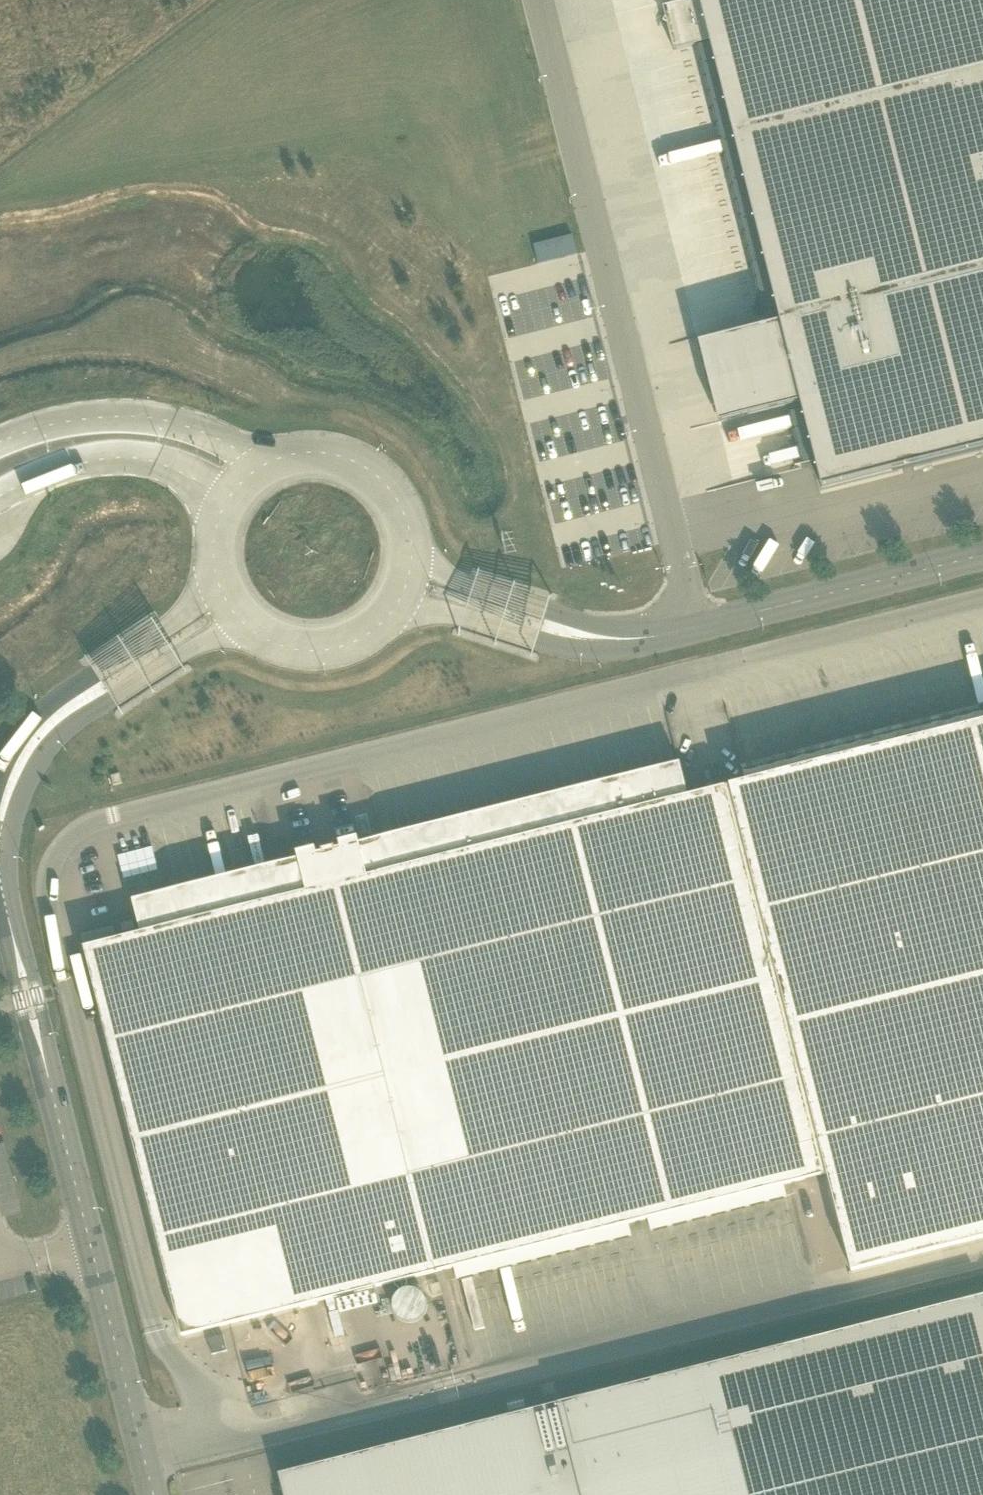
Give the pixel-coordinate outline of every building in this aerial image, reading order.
[(781,322),(699,342),(719,424),(802,403),(823,488),(982,447),(982,0),(686,0),(662,6),(673,50),(711,40),(781,322)] [(534,242),(538,261),(577,254),(573,234),(534,242)] [(509,275),(510,279),(495,281),(498,296),(535,289),(532,271),(509,275)] [(547,415),(582,411),(579,389),(544,394),(547,415)] [(182,1336),(454,1267),(457,1279),(638,1234),(635,1222),(648,1218),(651,1231),(787,1196),(784,1184),(823,1174),(823,1175),(828,1174),(852,1272),(982,1238),(982,721),(726,785),(725,786),(688,795),(679,762),(388,836),(360,843),(358,836),(340,841),(341,847),(318,853),(316,847),(298,852),(299,858),(271,865),(133,900),(141,933),(85,947),(182,1336)] [(583,781),(592,779),(586,750),(577,752),(583,781)] [(279,1473),(284,1494),(982,1494),(982,1294),(790,1343),(279,1473)] [(224,1335),(209,1339),(213,1354),(228,1351),(224,1335)]
